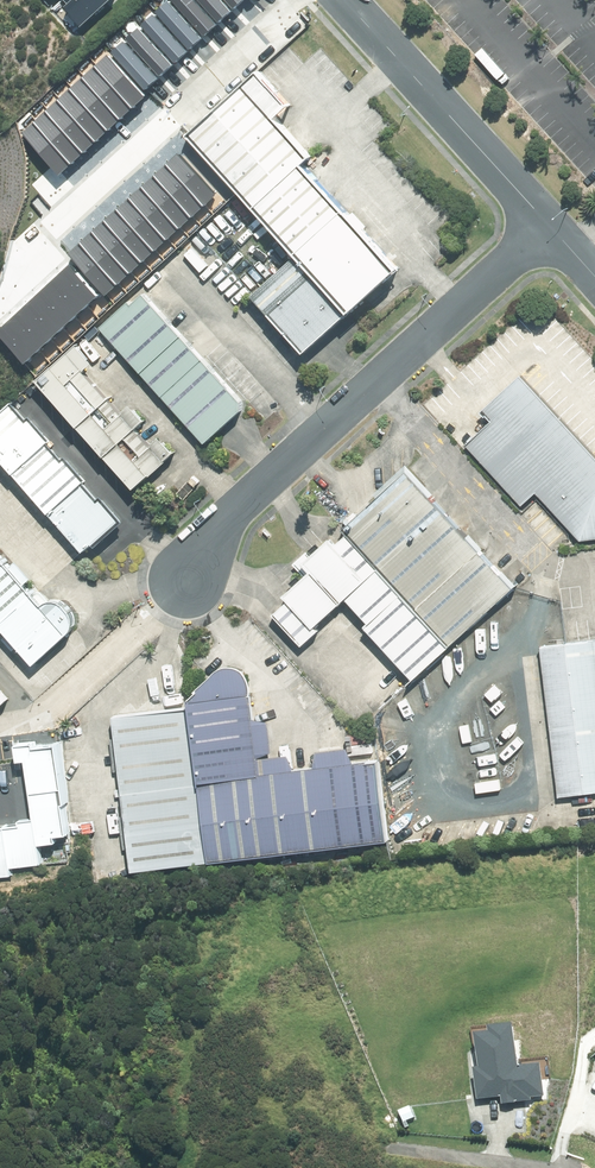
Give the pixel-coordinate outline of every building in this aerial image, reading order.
[(79,26),(109,0),(65,0),(67,3),(62,7),(79,26)] [(193,0),(170,0),(203,36),(215,24),(193,0)] [(220,0),(196,0),(217,23),(230,11),(220,0)] [(232,9),(242,0),(224,0),(232,9)] [(200,38),(166,1),(154,12),(188,49),(200,38)] [(186,51),(152,14),(140,26),(174,63),(186,51)] [(171,65),(137,28),(125,40),(159,77),(171,65)] [(156,79),(122,42),(110,53),(144,90),(156,79)] [(145,97),(107,54),(21,132),(59,175),(145,97)] [(397,270),(302,166),(311,159),(275,120),(289,107),(259,74),(188,138),(299,259),(253,301),(289,340),(281,347),(291,358),(300,350),(308,359),(383,290),(379,286),(397,270)] [(216,196),(177,153),(67,253),(106,295),(216,196)] [(96,296),(67,266),(0,328),(0,340),(23,364),(96,296)] [(100,323),(205,438),(242,403),(240,392),(143,286),(131,297),(129,296),(100,323)] [(82,363),(83,364),(92,357),(76,339),(52,360),(51,360),(36,373),(134,480),(148,467),(151,470),(166,455),(165,454),(173,446),(159,431),(150,440),(134,422),(143,414),(130,399),(121,407),(81,364),(82,363)] [(483,404),(493,415),(465,441),(521,503),(536,489),(580,538),(594,536),(594,450),(521,369),(483,404)] [(83,543),(92,536),(95,539),(123,513),(100,488),(97,492),(81,475),(85,471),(64,449),(61,452),(46,435),(49,432),(29,410),(25,413),(10,397),(0,406),(0,453),(83,543)] [(300,641),(318,625),(314,620),(345,592),(369,618),(365,622),(413,673),(514,581),(408,464),(344,523),(348,528),(335,539),(331,534),(305,557),(302,554),(294,562),(303,572),(284,589),(288,594),(271,610),(300,641)] [(3,636),(12,646),(18,641),(33,657),(70,622),(71,618),(72,614),(71,611),(70,607),(68,604),(66,601),(64,598),(60,597),(57,595),(53,595),(49,595),(46,596),(42,599),(22,579),(30,572),(14,555),(7,562),(0,554),(0,622),(8,630),(3,636)] [(559,793),(594,789),(594,637),(541,643),(559,793)] [(257,748),(273,746),(270,717),(253,719),(248,684),(249,680),(249,677),(248,673),(247,670),(245,667),(243,664),(240,662),(236,660),(233,659),(230,659),(226,659),(222,660),(219,662),(216,664),(214,667),(189,691),(210,856),(389,834),(379,754),(349,757),(347,743),(317,747),(319,760),(290,764),(288,750),(258,754),(257,748)] [(190,701),(114,710),(131,867),(207,858),(190,701)] [(8,877),(7,869),(37,865),(35,848),(51,846),(50,839),(61,837),(57,808),(60,807),(52,747),(31,750),(30,746),(11,749),(13,764),(24,763),(31,821),(15,823),(16,829),(0,831),(0,878),(8,877)]
